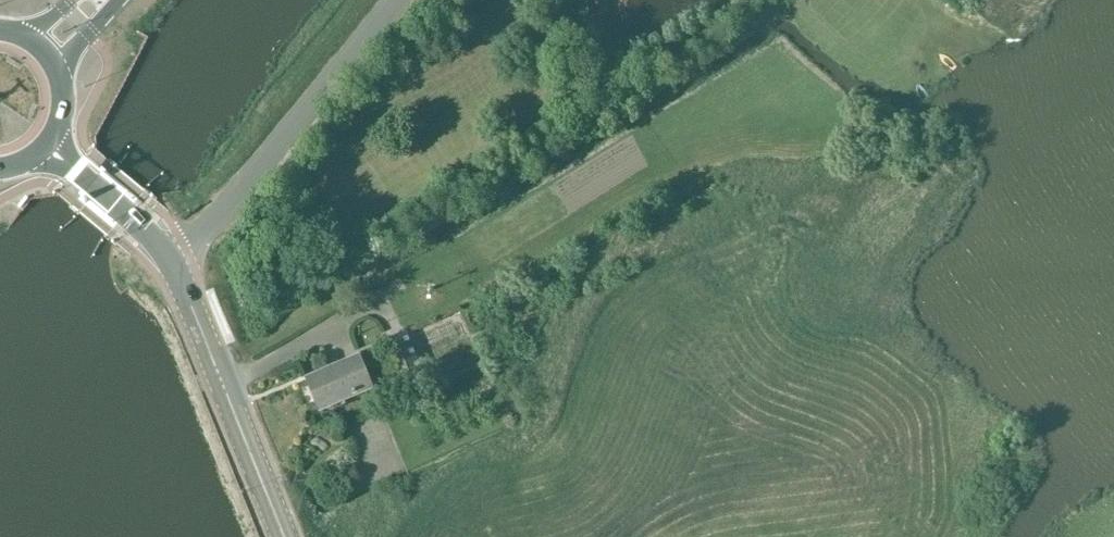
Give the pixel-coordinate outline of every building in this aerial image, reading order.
[(426,384),(423,376),(425,376),(407,333),(383,342),(400,385),(402,385),(405,393),(426,384)] [(319,411),(374,389),(362,358),(308,380),(319,411)]
